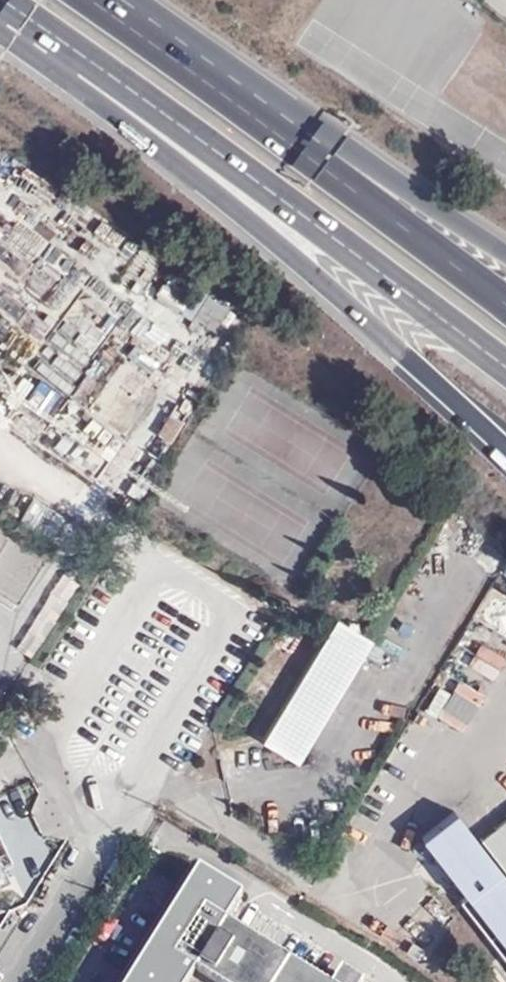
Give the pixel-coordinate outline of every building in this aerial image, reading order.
[(16,605),(41,561),(0,536),(0,596),(16,605)] [(332,618),(293,683),(330,702),(367,639),(332,618)] [(480,642),(467,664),(491,679),(505,657),(480,642)] [(457,682),(436,713),(459,728),(480,697),(457,682)] [(330,702),(293,683),(257,740),(293,763),(330,702)] [(0,689),(0,707),(8,694),(0,689)] [(471,838),(452,813),(423,835),(469,894),(493,876),(466,842),(471,838)] [(483,840),(505,869),(505,822),(483,840)] [(471,838),(466,842),(493,876),(505,893),(505,882),(471,838)] [(191,865),(120,981),(318,981),(224,925),(242,896),(191,865)] [(493,876),(469,894),(460,901),(505,961),(505,893),(493,876)] [(340,973),(335,981),(355,981),(340,973)]
